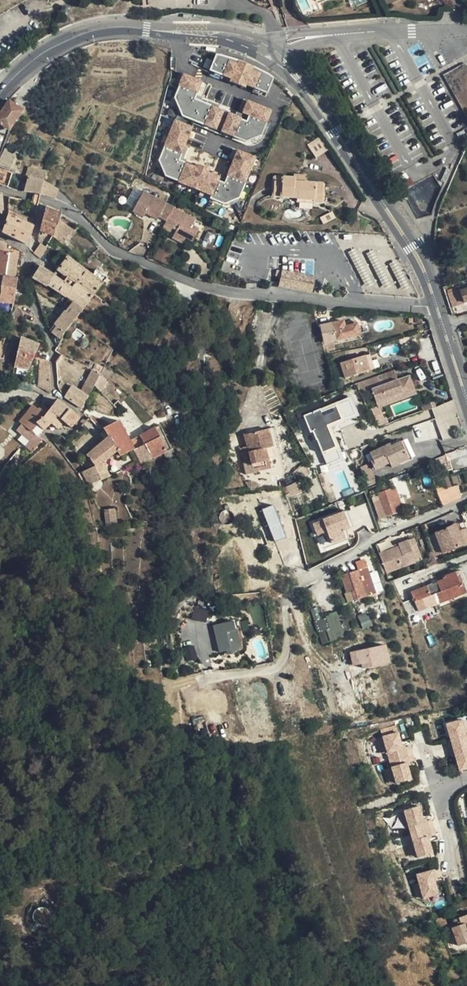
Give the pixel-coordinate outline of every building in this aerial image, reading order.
[(216,52),(209,70),(256,89),(260,79),(270,83),(273,76),(216,52)] [(242,115),(195,99),(202,79),(185,74),(172,113),(235,135),(242,115)] [(241,113),(267,122),(272,108),(246,99),(241,113)] [(9,101),(0,115),(0,123),(9,130),(22,110),(9,101)] [(161,115),(158,124),(167,128),(172,118),(161,115)] [(163,184),(195,127),(178,117),(146,174),(163,184)] [(212,137),(195,127),(163,184),(181,193),(212,137)] [(163,140),(166,130),(158,128),(154,138),(163,140)] [(228,146),(212,137),(181,193),(197,202),(228,146)] [(247,156),(228,146),(197,202),(215,212),(247,156)] [(8,152),(7,150),(7,149),(7,148),(5,148),(0,159),(0,167),(8,171),(15,156),(9,154),(8,152)] [(41,195),(55,199),(58,189),(44,181),(46,172),(28,168),(25,178),(27,178),(24,192),(41,195)] [(8,188),(12,173),(0,169),(0,185),(8,188)] [(298,178),(298,175),(295,175),(294,178),(275,177),(274,196),(297,197),(298,179),(298,178)] [(305,175),(302,175),(301,179),(298,179),(297,197),(297,201),(322,203),(323,184),(305,183),(305,175)] [(166,221),(174,208),(143,192),(133,211),(144,217),(146,213),(148,208),(152,211),(150,215),(158,219),(159,217),(166,221)] [(35,221),(36,217),(32,216),(32,219),(8,208),(8,215),(2,232),(28,245),(34,227),(35,221)] [(40,231),(54,236),(59,221),(61,214),(46,208),(40,231)] [(195,220),(174,208),(166,221),(165,223),(173,228),(175,224),(178,226),(175,233),(185,239),(186,237),(193,241),(199,229),(193,225),(195,220)] [(321,217),(324,224),(335,218),(332,212),(321,217)] [(53,236),(60,242),(64,237),(67,240),(73,232),(59,221),(54,236),(53,236)] [(171,232),(173,228),(165,223),(163,227),(171,232)] [(183,243),(185,239),(175,233),(173,237),(183,243)] [(2,284),(3,276),(3,275),(15,277),(18,254),(5,253),(6,244),(4,242),(0,242),(0,284),(2,284)] [(40,244),(34,253),(34,254),(40,259),(43,255),(47,248),(40,244)] [(167,264),(172,253),(160,248),(155,259),(167,264)] [(60,250),(51,262),(59,268),(57,270),(67,278),(64,282),(73,288),(76,283),(77,283),(86,270),(81,266),(60,250)] [(40,266),(32,279),(47,287),(48,285),(51,280),(54,275),(40,266)] [(93,275),(86,270),(77,283),(94,296),(108,278),(98,271),(96,270),(95,273),(93,275)] [(279,286),(295,289),(299,274),(282,271),(279,286)] [(315,278),(299,274),(295,289),(312,293),(315,278)] [(64,282),(54,275),(51,280),(48,285),(66,297),(68,299),(73,303),(83,310),(86,306),(94,296),(77,283),(76,283),(73,288),(64,282)] [(15,298),(18,278),(3,276),(2,284),(0,284),(0,296),(15,298)] [(69,308),(73,303),(68,299),(64,305),(69,308)] [(60,339),(65,333),(83,310),(73,303),(69,308),(65,312),(64,311),(54,325),(56,327),(52,332),(60,339)] [(234,321),(238,306),(230,304),(226,319),(234,321)] [(336,340),(359,335),(357,324),(345,327),(344,321),(332,323),(336,340)] [(39,345),(21,338),(17,353),(15,367),(29,370),(32,359),(33,359),(39,345)] [(365,355),(341,363),(345,378),(374,369),(369,354),(365,356),(365,355)] [(40,361),(38,387),(51,394),(49,365),(44,362),(40,361)] [(91,362),(88,368),(92,370),(101,374),(104,368),(91,362)] [(61,382),(58,386),(59,391),(65,397),(82,409),(89,397),(95,386),(100,376),(101,374),(92,370),(81,391),(80,391),(72,385),(70,388),(61,382)] [(397,380),(394,370),(357,383),(362,393),(371,390),(373,394),(376,402),(401,393),(402,394),(414,388),(410,376),(397,380)] [(101,377),(100,376),(95,386),(101,392),(108,382),(105,380),(107,378),(102,375),(101,377)] [(416,394),(415,390),(402,395),(402,394),(377,404),(378,407),(378,408),(379,408),(416,394)] [(376,402),(377,404),(402,394),(401,393),(376,402)] [(70,410),(57,400),(49,410),(65,422),(62,425),(69,431),(80,418),(70,410)] [(327,425),(355,414),(349,400),(307,417),(325,459),(338,453),(327,425)] [(423,412),(433,408),(431,403),(421,406),(423,412)] [(49,410),(42,404),(39,408),(46,414),(49,410)] [(39,408),(38,409),(33,405),(19,422),(30,430),(31,432),(38,437),(39,437),(44,431),(51,424),(58,430),(62,425),(65,422),(49,410),(46,414),(39,408)] [(378,408),(378,407),(371,409),(378,426),(388,422),(386,418),(384,419),(379,408),(378,408)] [(119,420),(103,429),(109,437),(111,439),(117,451),(120,457),(133,450),(135,449),(130,440),(119,420)] [(413,425),(415,435),(426,433),(423,421),(413,425)] [(26,435),(30,430),(19,422),(16,427),(26,435)] [(140,436),(130,440),(135,449),(133,450),(141,464),(152,459),(164,454),(166,459),(175,456),(172,450),(160,425),(155,427),(140,436)] [(252,461),(244,462),(247,475),(271,469),(273,476),(286,473),(275,428),(245,435),(248,446),(252,461)] [(111,439),(109,437),(87,456),(96,466),(83,472),(86,478),(90,485),(102,480),(110,477),(103,462),(114,453),(118,458),(120,457),(117,451),(111,439)] [(390,443),(370,453),(373,460),(371,461),(375,470),(389,463),(391,467),(412,458),(404,440),(391,446),(390,443)] [(241,448),(244,462),(252,461),(248,446),(241,448)] [(326,462),(339,456),(340,456),(338,453),(325,459),(326,462)] [(448,462),(446,454),(435,459),(440,473),(453,469),(451,461),(448,462)] [(14,471),(21,464),(17,460),(10,467),(11,467),(12,468),(13,468),(14,469),(14,470),(14,471)] [(441,487),(438,477),(432,479),(436,489),(441,487)] [(463,498),(457,482),(436,489),(442,505),(463,498)] [(376,487),(378,493),(381,500),(374,502),(380,519),(403,512),(395,488),(391,489),(389,483),(376,487)] [(381,500),(378,493),(372,496),(374,502),(381,500)] [(264,508),(271,541),(283,538),(276,505),(264,508)] [(104,510),(106,527),(117,526),(115,509),(104,510)] [(324,523),(332,544),(347,538),(351,536),(347,526),(343,528),(338,517),(324,523)] [(455,524),(427,537),(432,552),(434,557),(466,545),(461,531),(458,533),(455,524)] [(414,538),(398,545),(399,547),(394,549),(379,554),(386,573),(421,560),(414,538)] [(427,567),(437,564),(434,557),(430,558),(425,560),(427,567)] [(352,592),(355,600),(376,592),(366,560),(356,563),(358,570),(342,576),(347,593),(352,592)] [(439,603),(466,593),(463,583),(466,582),(461,571),(443,577),(444,579),(437,582),(435,575),(429,577),(432,585),(411,592),(418,611),(439,603)] [(408,616),(416,613),(412,601),(403,604),(408,616)] [(194,607),(192,618),(205,621),(208,610),(194,607)] [(335,612),(314,621),(323,644),(345,635),(335,612)] [(234,620),(214,625),(220,652),(234,648),(236,651),(244,646),(246,645),(240,619),(234,620)] [(349,651),(352,669),(390,663),(386,644),(349,651)] [(194,645),(184,647),(187,660),(197,657),(194,645)] [(462,722),(462,720),(447,724),(450,736),(453,748),(466,743),(466,735),(466,736),(462,722)] [(400,758),(398,750),(403,749),(402,746),(399,732),(384,736),(384,738),(388,751),(391,760),(400,758)] [(388,751),(384,738),(379,740),(382,753),(388,751)] [(453,748),(456,758),(460,771),(466,769),(466,743),(453,748)] [(398,750),(400,758),(408,755),(407,747),(405,745),(402,746),(403,749),(398,750)] [(408,755),(400,758),(402,764),(407,762),(408,766),(412,765),(411,762),(408,755)] [(400,758),(391,760),(393,769),(397,782),(397,784),(412,779),(408,766),(407,762),(402,764),(400,758)] [(397,782),(393,769),(387,771),(391,783),(397,782)] [(424,819),(420,806),(405,810),(405,812),(409,827),(412,834),(422,831),(420,824),(425,823),(424,819)] [(409,827),(405,812),(400,814),(404,829),(409,827)] [(420,824),(422,831),(430,829),(427,822),(427,819),(424,819),(425,823),(420,824)] [(430,829),(422,831),(424,838),(428,837),(430,840),(433,839),(432,836),(430,829)] [(424,838),(422,831),(412,834),(414,841),(418,855),(418,857),(433,853),(430,840),(428,837),(424,838)] [(418,855),(414,841),(408,843),(412,857),(418,855)] [(440,868),(432,871),(435,881),(438,880),(438,878),(442,876),(440,868)] [(435,881),(432,871),(417,875),(419,883),(424,897),(424,899),(439,895),(435,881)] [(40,908),(38,909),(36,910),(34,912),(33,914),(33,916),(33,919),(34,921),(35,922),(37,924),(38,925),(41,926),(43,926),(45,925),(47,924),(49,923),(50,921),(50,918),(50,916),(50,914),(49,912),(48,911),(46,909),(44,908),(42,908),(40,908)] [(443,912),(433,915),(439,928),(447,924),(443,912)] [(458,946),(466,943),(466,915),(459,918),(461,924),(451,928),(458,946)]
